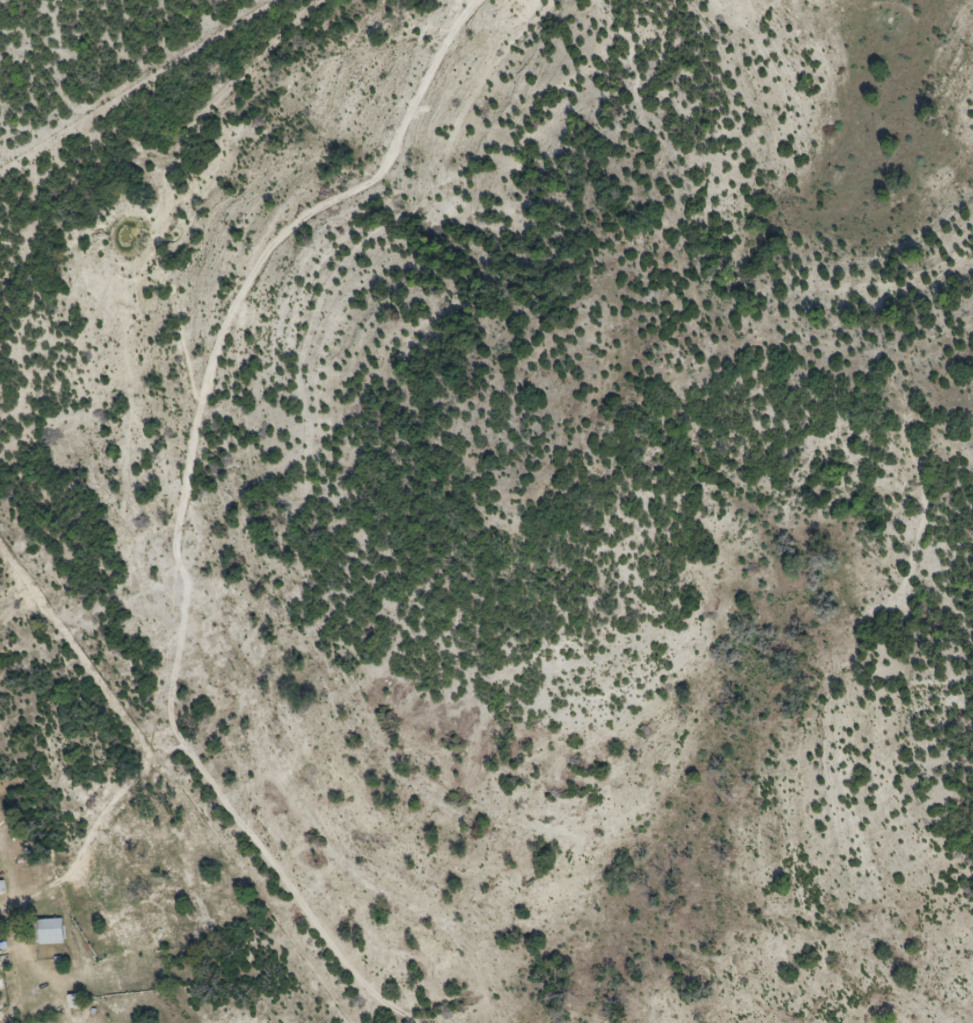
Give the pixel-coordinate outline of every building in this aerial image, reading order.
[(64,945),(64,920),(33,920),(33,945),(64,945)]
